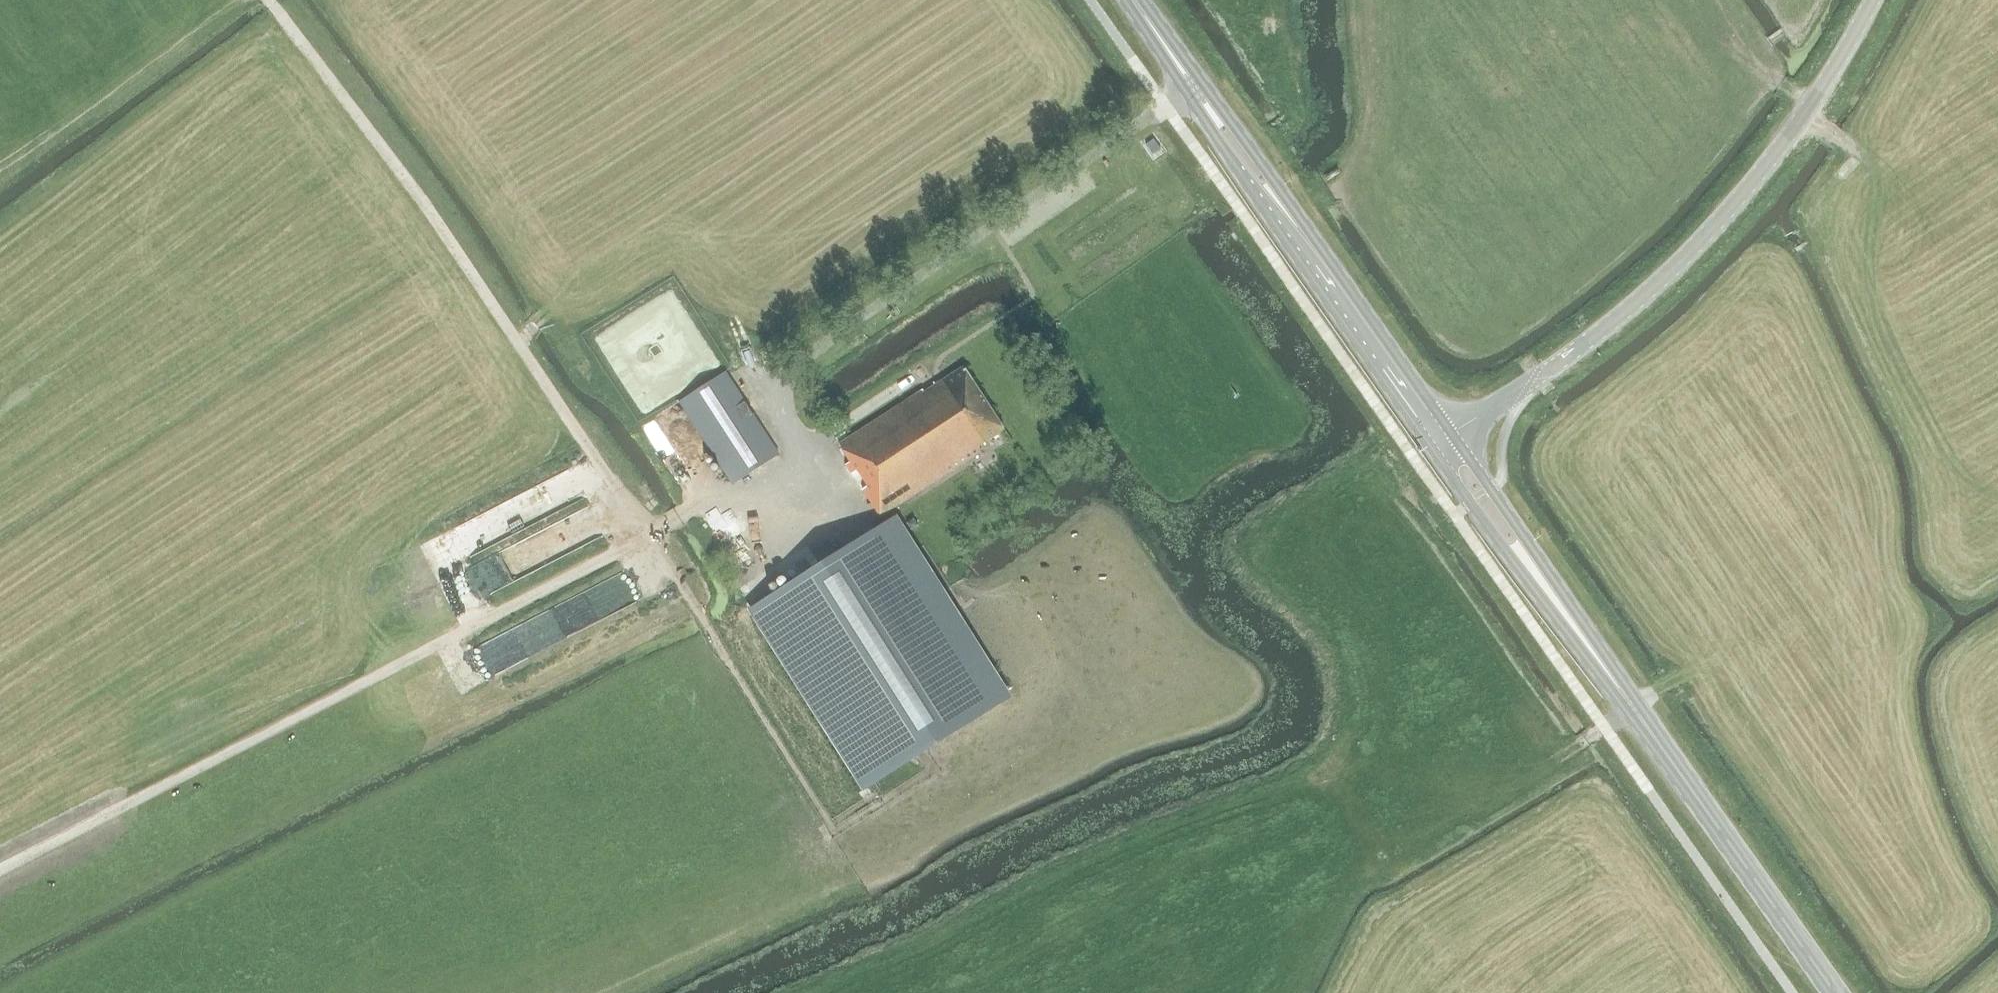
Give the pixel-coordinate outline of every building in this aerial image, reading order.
[(978,447),(1005,429),(964,367),(925,392),(923,390),(839,445),(850,462),(846,465),(880,517),(881,516),(889,512),(982,452),(978,447)] [(733,484),(779,455),(726,372),(680,401),(733,484)] [(887,525),(754,609),(866,786),(1008,696),(981,655),(894,520),(889,512),(881,516),(887,525)] [(533,541),(473,565),(485,595),(546,571),(533,541)]
